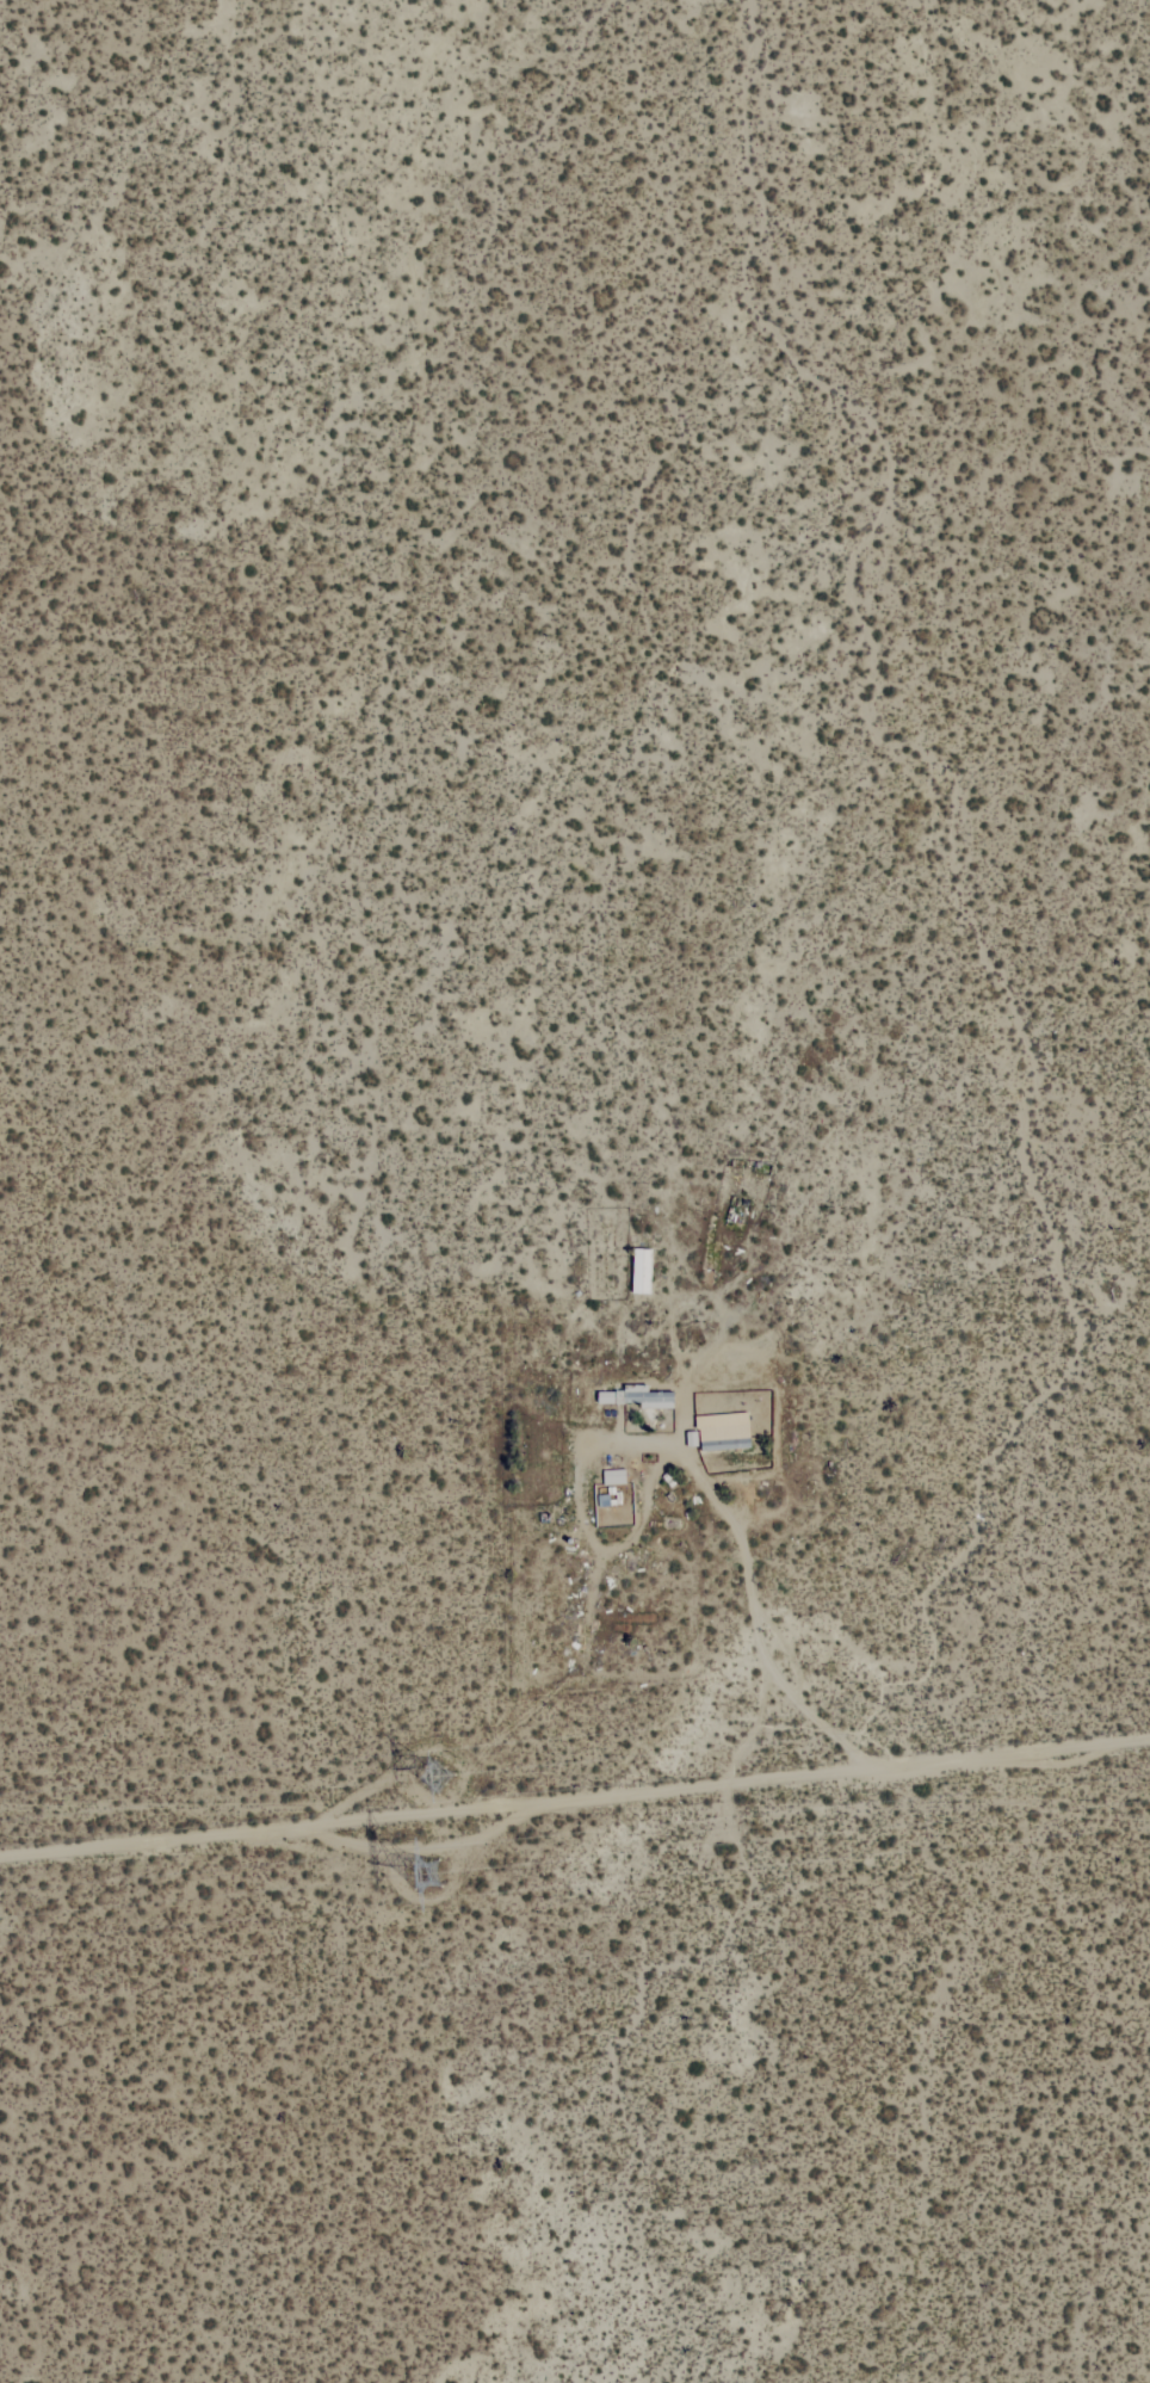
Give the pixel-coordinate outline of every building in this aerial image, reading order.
[(631,1294),(649,1294),(650,1257),(633,1256),(631,1294)]
